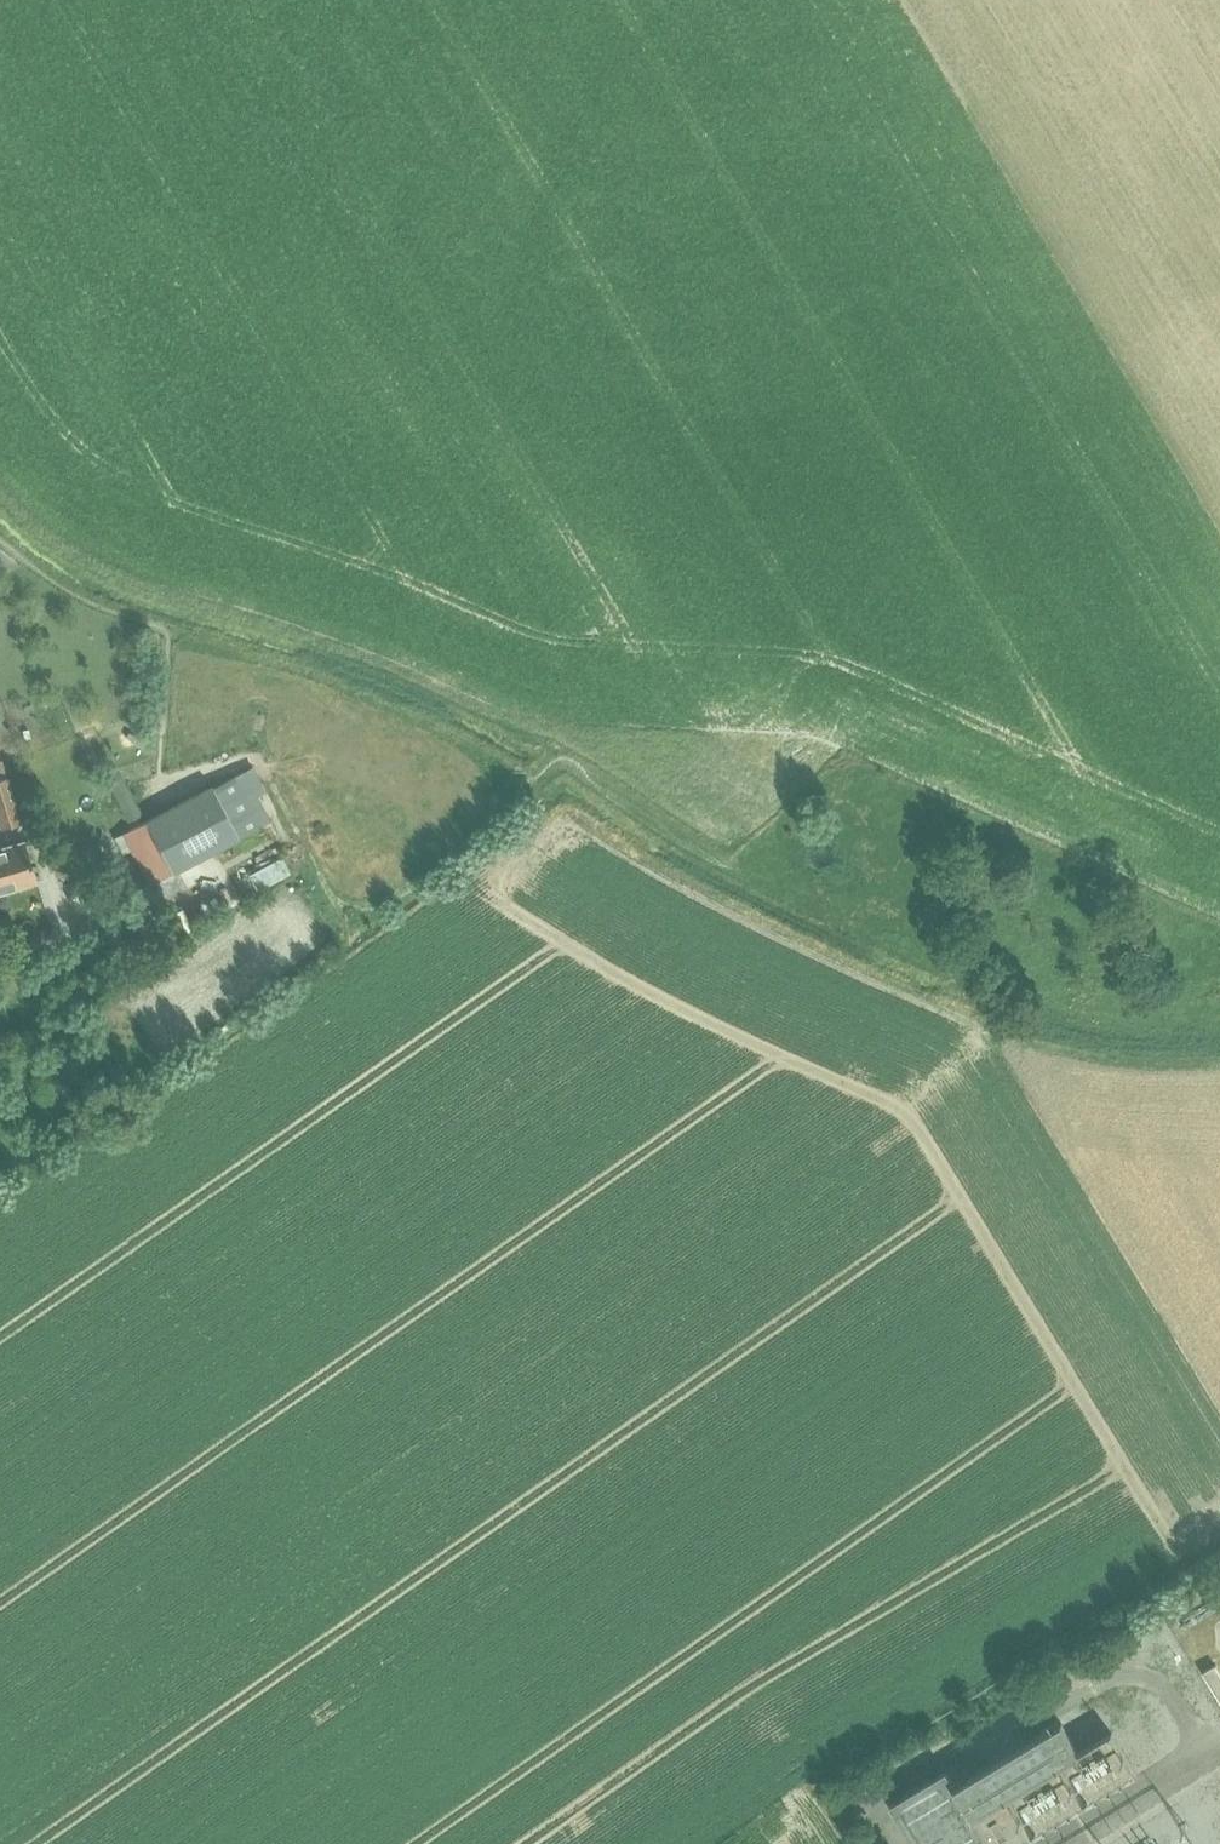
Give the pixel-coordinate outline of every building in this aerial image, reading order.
[(8,777),(5,765),(0,766),(0,816),(4,829),(27,822),(25,816),(20,817),(8,777)] [(148,885),(239,838),(269,822),(243,771),(212,788),(211,787),(122,833),(148,885)] [(0,847),(0,892),(36,882),(24,840),(0,847)] [(917,1843),(993,1843),(979,1819),(1010,1800),(1062,1768),(1083,1755),(1066,1726),(960,1789),(950,1773),(894,1806),(917,1843)]
